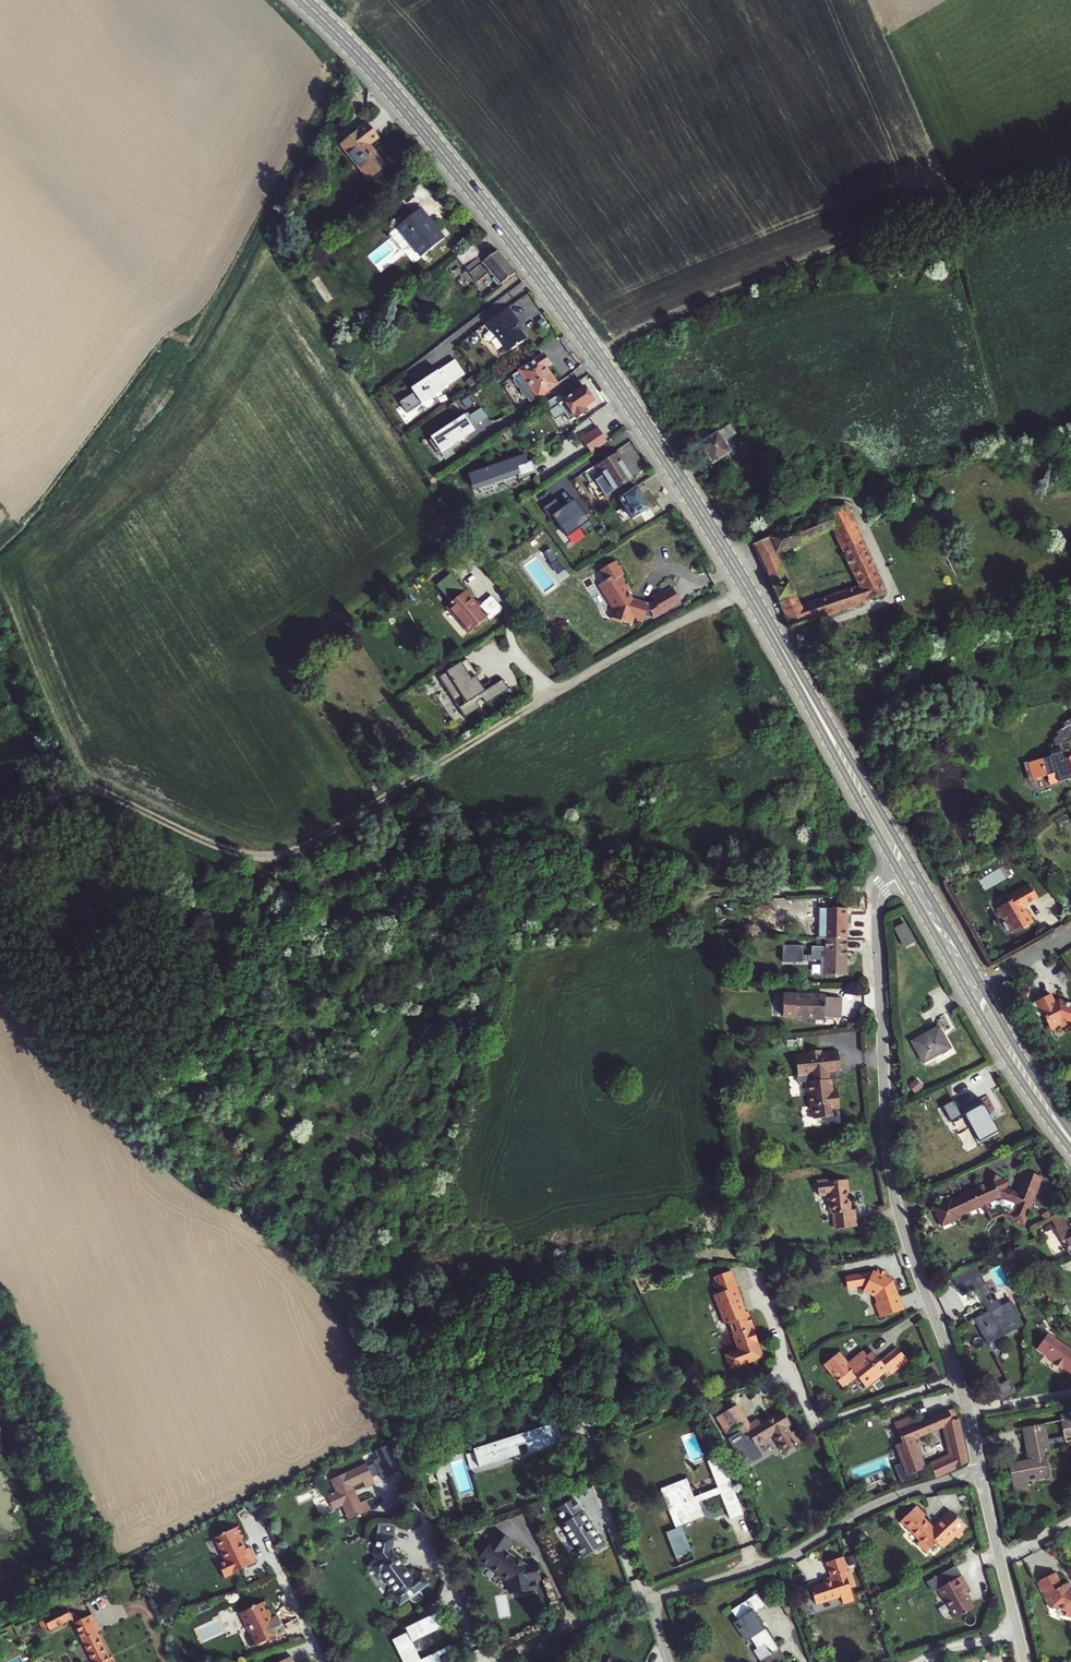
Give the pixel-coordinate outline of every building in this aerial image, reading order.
[(368,180),(385,167),(368,145),(378,138),(367,124),(340,145),(368,180)] [(420,209),(397,227),(420,256),(443,238),(420,209)] [(384,245),(371,254),(378,263),(391,255),(384,245)] [(469,246),(456,257),(469,274),(476,284),(488,274),(490,277),(491,275),(499,286),(515,273),(502,257),(497,251),(484,261),(480,256),(478,257),(469,246)] [(490,305),(495,312),(514,301),(509,294),(490,305)] [(489,327),(491,330),(489,331),(494,339),(496,337),(508,353),(515,348),(517,348),(518,346),(526,340),(519,331),(518,331),(514,325),(518,323),(508,308),(491,321),(486,323),(489,327)] [(544,355),(520,372),(512,377),(514,380),(513,383),(518,389),(520,390),(522,392),(521,394),(525,400),(527,400),(529,403),(537,398),(557,385),(545,366),(550,363),(544,355)] [(465,374),(455,359),(438,371),(438,370),(422,380),(422,381),(421,382),(422,384),(418,386),(417,385),(412,389),(414,393),(400,402),(407,414),(465,374)] [(583,389),(579,382),(560,395),(565,402),(559,406),(570,423),(586,413),(583,409),(593,403),(584,389),(583,389)] [(469,416),(475,426),(488,417),(481,408),(469,416)] [(429,441),(437,454),(440,452),(440,453),(477,429),(475,426),(469,416),(467,413),(430,438),(431,439),(429,441)] [(709,431),(696,440),(711,465),(730,453),(723,442),(737,433),(732,425),(713,437),(709,431)] [(591,455),(607,444),(598,431),(582,441),(591,455)] [(617,455),(598,467),(613,492),(631,481),(621,464),(623,463),(617,455)] [(518,479),(536,473),(532,462),(527,464),(524,456),(475,473),(477,478),(471,480),(474,491),(517,476),(518,479)] [(562,505),(557,498),(543,507),(564,537),(580,526),(584,531),(595,523),(576,496),(562,505)] [(804,517),(810,531),(848,513),(842,500),(804,517)] [(846,618),(876,607),(879,609),(880,606),(888,603),(848,513),(810,531),(783,543),(781,539),(757,550),(794,636),(804,632),(808,635),(810,631),(824,625),(828,628),(829,624),(841,620),(844,622),(846,618)] [(474,535),(478,541),(487,535),(483,529),(474,535)] [(607,597),(605,598),(612,609),(614,610),(612,618),(611,620),(619,622),(620,620),(632,624),(634,617),(636,618),(638,618),(638,619),(644,621),(650,602),(632,597),(632,598),(628,600),(624,594),(628,592),(630,590),(621,576),(623,574),(620,569),(621,568),(616,560),(599,570),(605,580),(599,584),(607,597)] [(522,588),(534,581),(529,573),(517,580),(522,588)] [(607,597),(599,584),(597,585),(605,598),(607,597)] [(558,601),(551,589),(541,595),(548,607),(558,601)] [(477,608),(464,592),(446,607),(468,633),(486,619),(488,622),(502,611),(490,597),(477,608)] [(483,702),(484,704),(513,686),(506,675),(484,688),(466,657),(439,673),(464,714),(483,702)] [(1070,765),(1068,759),(1070,755),(1068,748),(1070,747),(1070,748),(1070,727),(1068,729),(1069,731),(1061,738),(1063,740),(1058,745),(1061,754),(1054,756),(1056,761),(1031,769),(1032,773),(1030,775),(1032,781),(1034,782),(1036,786),(1052,781),(1060,778),(1064,788),(1070,785),(1070,764),(1070,765)] [(1055,790),(1064,788),(1060,778),(1052,781),(1055,790)] [(1005,917),(1011,927),(1013,926),(1021,939),(1032,932),(1033,935),(1043,928),(1036,916),(1034,917),(1031,913),(1045,905),(1037,890),(1015,903),(1018,909),(1005,917)] [(825,909),(824,939),(845,940),(846,909),(825,909)] [(904,946),(915,940),(905,921),(894,927),(904,946)] [(820,975),(845,976),(845,940),(824,939),(824,947),(812,947),(811,960),(821,960),(820,975)] [(823,1018),(838,1018),(839,998),(824,998),(824,997),(794,996),(794,1018),(823,1019),(823,1018)] [(1068,1009),(1062,1011),(1058,1003),(1046,1009),(1053,1023),(1060,1037),(1067,1034),(1069,1028),(1070,1029),(1070,1010),(1068,1009)] [(1053,1023),(1046,1009),(1040,1012),(1047,1026),(1053,1023)] [(938,1027),(911,1042),(922,1063),(949,1048),(938,1027)] [(831,1091),(830,1083),(827,1081),(825,1081),(824,1073),(827,1073),(838,1071),(836,1053),(819,1054),(818,1051),(807,1053),(807,1056),(801,1057),(795,1058),(798,1085),(806,1084),(808,1108),(812,1107),(814,1120),(834,1117),(834,1110),(838,1109),(836,1091),(831,1091)] [(953,1100),(943,1104),(949,1119),(959,1115),(953,1100)] [(980,1100),(958,1112),(967,1127),(970,1126),(979,1143),(998,1133),(980,1100)] [(970,1126),(967,1127),(977,1145),(979,1143),(970,1126)] [(1023,1225),(1041,1177),(1021,1170),(1018,1179),(1022,1180),(1016,1195),(1003,1190),(1006,1184),(998,1181),(999,1178),(990,1175),(986,1186),(971,1193),(963,1196),(964,1197),(951,1204),(950,1202),(934,1210),(942,1226),(958,1219),(957,1217),(977,1208),(1001,1197),(1019,1204),(1015,1216),(1012,1215),(1010,1220),(1023,1225)] [(849,1210),(846,1180),(827,1182),(826,1180),(816,1181),(817,1196),(827,1195),(829,1213),(832,1213),(834,1229),(856,1227),(854,1210),(849,1210)] [(1070,1256),(1070,1223),(1069,1224),(1063,1214),(1051,1220),(1062,1244),(1063,1243),(1070,1256)] [(880,1317),(904,1310),(899,1295),(898,1296),(893,1280),(891,1281),(886,1278),(889,1273),(879,1268),(877,1272),(874,1270),(873,1271),(846,1276),(848,1287),(867,1284),(864,1290),(875,1296),(877,1302),(876,1303),(880,1317)] [(1047,1268),(1034,1275),(1037,1281),(1050,1274),(1047,1268)] [(1023,1326),(1010,1301),(992,1311),(986,1299),(983,1293),(980,1288),(986,1285),(978,1271),(957,1282),(964,1296),(976,1290),(988,1313),(974,1320),(985,1341),(1001,1332),(1003,1336),(1023,1326)] [(742,1304),(730,1272),(713,1278),(719,1294),(714,1296),(724,1325),(729,1324),(734,1337),(754,1329),(748,1313),(744,1314),(740,1304),(742,1304)] [(957,1282),(954,1283),(962,1297),(964,1296),(957,1282)] [(988,1290),(983,1293),(986,1299),(992,1296),(988,1290)] [(987,1345),(990,1343),(1003,1336),(1001,1332),(985,1341),(987,1345)] [(1070,1372),(1070,1351),(1047,1334),(1037,1348),(1070,1372)] [(1037,1348),(1035,1350),(1052,1362),(1050,1365),(1058,1371),(1060,1368),(1070,1375),(1070,1372),(1037,1348)] [(887,1357),(897,1370),(907,1362),(897,1349),(887,1357)] [(863,1351),(846,1364),(851,1370),(867,1357),(863,1351)] [(851,1370),(846,1364),(838,1353),(823,1365),(842,1388),(856,1377),(865,1388),(887,1371),(891,1375),(897,1370),(887,1357),(880,1362),(873,1353),(867,1357),(851,1370)] [(1009,1379),(998,1357),(995,1359),(1006,1381),(1008,1380),(1009,1379)] [(1016,1394),(1008,1380),(1006,1381),(994,1387),(995,1390),(1000,1398),(1002,1401),(1016,1394)] [(1000,1398),(995,1390),(980,1397),(984,1406),(1000,1398)] [(735,1429),(738,1433),(750,1426),(749,1424),(738,1405),(733,1408),(743,1424),(735,1429)] [(733,1408),(716,1417),(726,1434),(735,1429),(743,1424),(733,1408)] [(909,1441),(896,1446),(899,1454),(902,1462),(903,1464),(907,1476),(922,1470),(917,1456),(914,1448),(911,1440),(943,1427),(945,1435),(947,1443),(950,1457),(930,1466),(935,1478),(962,1464),(967,1462),(962,1438),(960,1429),(958,1418),(953,1409),(938,1415),(932,1418),(916,1424),(913,1416),(901,1420),(909,1441)] [(542,1410),(532,1413),(535,1421),(545,1418),(542,1410)] [(783,1453),(801,1443),(794,1431),(790,1434),(786,1427),(790,1425),(782,1411),(759,1425),(756,1419),(749,1424),(750,1426),(738,1433),(734,1436),(739,1444),(750,1438),(754,1446),(772,1435),(783,1453)] [(1059,1415),(1063,1437),(1048,1440),(1045,1424),(1021,1429),(1027,1460),(1008,1464),(1012,1485),(1048,1477),(1043,1453),(1050,1452),(1049,1445),(1064,1442),(1065,1444),(1070,1442),(1070,1413),(1059,1415)] [(559,1422),(555,1423),(561,1442),(565,1441),(559,1422)] [(528,1452),(561,1442),(555,1423),(527,1432),(528,1434),(509,1440),(508,1437),(490,1443),(490,1445),(474,1450),(478,1466),(512,1456),(510,1448),(516,1446),(525,1443),(528,1452)] [(376,1450),(381,1464),(396,1459),(391,1445),(376,1450)] [(510,1448),(512,1456),(519,1454),(516,1446),(510,1448)] [(725,1508),(738,1503),(720,1457),(707,1462),(717,1488),(693,1497),(686,1479),(660,1489),(675,1528),(675,1529),(677,1533),(666,1537),(675,1558),(691,1552),(681,1526),(701,1518),(695,1504),(698,1503),(720,1494),(725,1508)] [(440,1458),(432,1461),(434,1469),(443,1466),(440,1458)] [(907,1476),(903,1464),(893,1468),(898,1480),(907,1476)] [(349,1520),(368,1512),(364,1502),(359,1504),(352,1487),(362,1483),(365,1489),(374,1485),(366,1465),(331,1481),(336,1493),(327,1497),(333,1510),(343,1506),(349,1520)] [(443,1466),(434,1469),(438,1481),(446,1478),(443,1466)] [(555,1510),(563,1523),(561,1525),(582,1558),(593,1551),(603,1545),(573,1499),(555,1510)] [(967,1528),(954,1514),(942,1526),(941,1525),(935,1530),(925,1520),(926,1519),(927,1517),(918,1508),(904,1522),(912,1531),(913,1530),(923,1541),(921,1543),(920,1544),(928,1554),(940,1543),(945,1549),(967,1528)] [(942,1526),(954,1514),(951,1512),(934,1528),(926,1519),(925,1520),(935,1530),(941,1525),(942,1526)] [(904,1522),(902,1523),(921,1543),(923,1541),(913,1530),(912,1531),(904,1522)] [(395,1526),(378,1524),(373,1556),(378,1561),(371,1566),(378,1577),(381,1575),(394,1593),(391,1595),(399,1606),(408,1599),(412,1604),(414,1604),(417,1604),(421,1601),(422,1599),(422,1596),(419,1592),(428,1585),(421,1575),(413,1580),(391,1551),(395,1526)] [(220,1535),(215,1537),(226,1560),(219,1564),(225,1576),(256,1561),(248,1547),(246,1549),(240,1538),(243,1537),(237,1526),(231,1529),(226,1531),(224,1533),(224,1532),(220,1534),(220,1535)] [(496,1534),(487,1547),(501,1557),(505,1551),(505,1552),(510,1543),(496,1534)] [(842,1539),(845,1547),(853,1544),(850,1536),(842,1539)] [(487,1547),(475,1565),(484,1571),(486,1568),(496,1575),(496,1576),(508,1584),(510,1596),(524,1593),(526,1593),(524,1584),(535,1582),(540,1581),(537,1566),(524,1568),(517,1563),(518,1561),(505,1552),(505,1551),(501,1557),(487,1547)] [(854,1555),(846,1557),(848,1566),(856,1563),(854,1555)] [(842,1559),(826,1564),(831,1579),(822,1582),(823,1585),(809,1589),(815,1605),(838,1597),(841,1606),(853,1602),(849,1589),(854,1587),(849,1571),(846,1572),(842,1559)] [(926,1586),(932,1596),(937,1593),(960,1579),(961,1579),(955,1569),(926,1586)] [(1069,1593),(1065,1584),(1058,1587),(1053,1573),(1036,1580),(1037,1583),(1040,1590),(1047,1607),(1049,1606),(1062,1612),(1060,1615),(1070,1620),(1070,1594),(1069,1593)] [(967,1616),(973,1612),(968,1602),(969,1602),(966,1595),(968,1593),(960,1579),(937,1593),(944,1605),(945,1603),(956,1622),(963,1617),(964,1619),(967,1616)] [(526,1593),(524,1593),(524,1595),(537,1593),(535,1582),(524,1584),(526,1593)] [(778,1649),(754,1613),(765,1606),(759,1597),(758,1596),(757,1595),(756,1595),(754,1595),(731,1610),(737,1620),(734,1622),(747,1641),(750,1638),(757,1649),(754,1651),(760,1661),(778,1649)] [(256,1646),(284,1632),(278,1618),(273,1620),(269,1622),(267,1618),(271,1615),(265,1602),(241,1613),(251,1635),(249,1636),(245,1638),(250,1648),(256,1645),(256,1646)] [(67,1607),(44,1619),(49,1629),(72,1618),(67,1607)] [(241,1613),(238,1614),(249,1636),(251,1635),(241,1613)] [(393,1640),(404,1661),(442,1661),(439,1657),(432,1660),(430,1656),(421,1660),(412,1642),(413,1642),(444,1627),(437,1614),(406,1628),(408,1633),(393,1640)] [(74,1624),(93,1661),(111,1661),(97,1633),(100,1632),(92,1615),(74,1624)] [(451,1646),(430,1656),(432,1660),(439,1657),(453,1650),(451,1646)] [(760,1661),(761,1661),(776,1661),(784,1657),(778,1648),(778,1649),(760,1661)]
